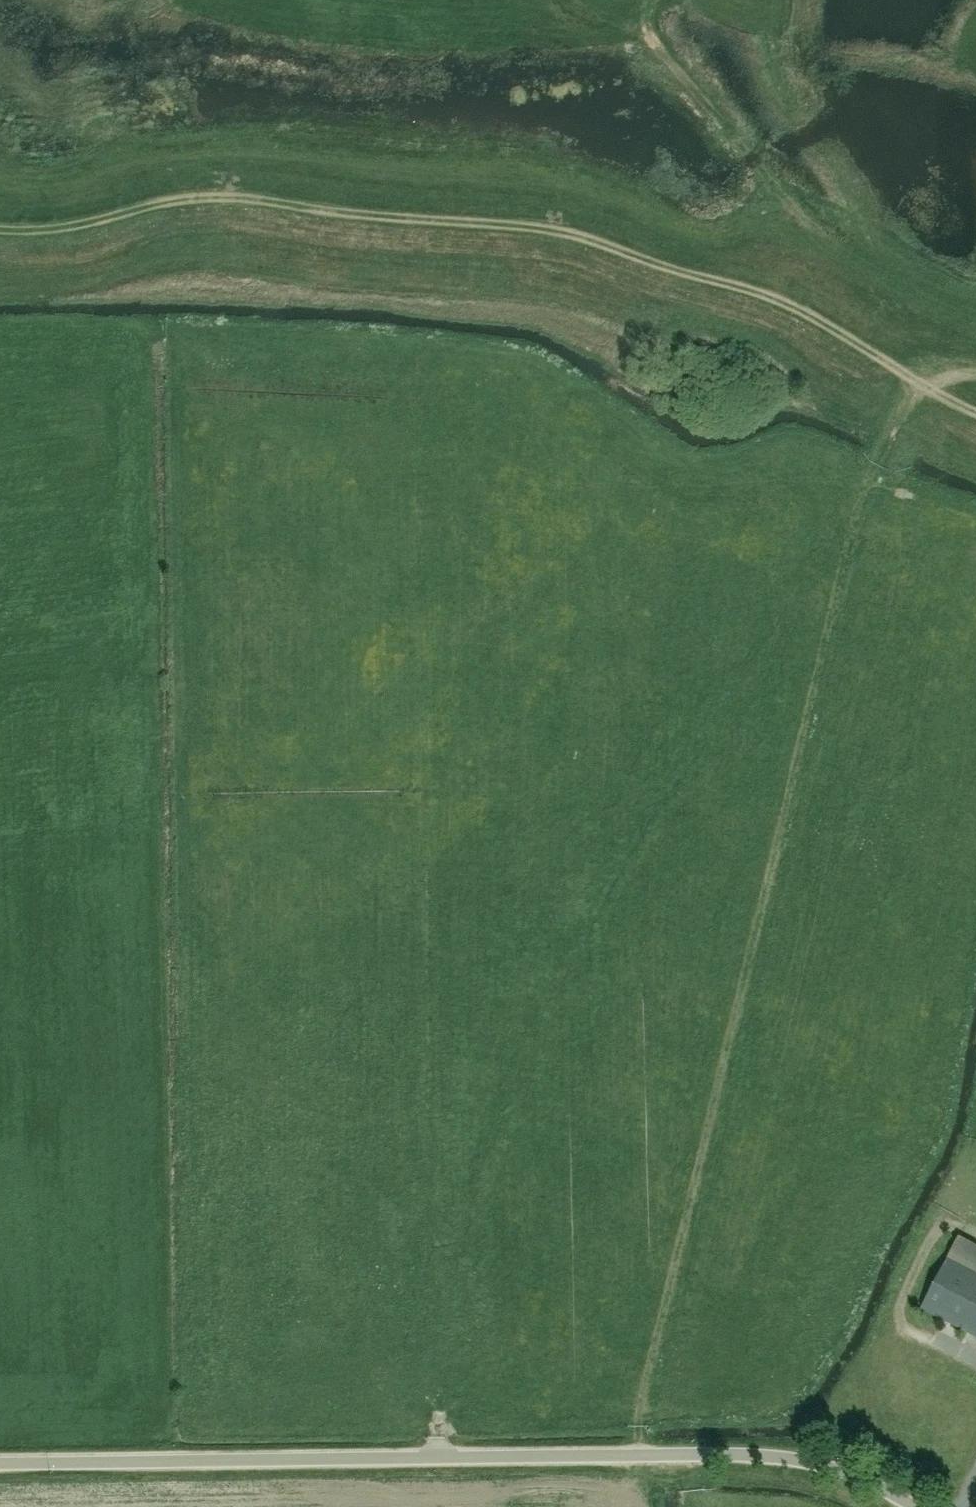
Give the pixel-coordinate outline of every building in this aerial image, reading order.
[(961,1235),(922,1308),(975,1336),(975,1243),(961,1235)]
